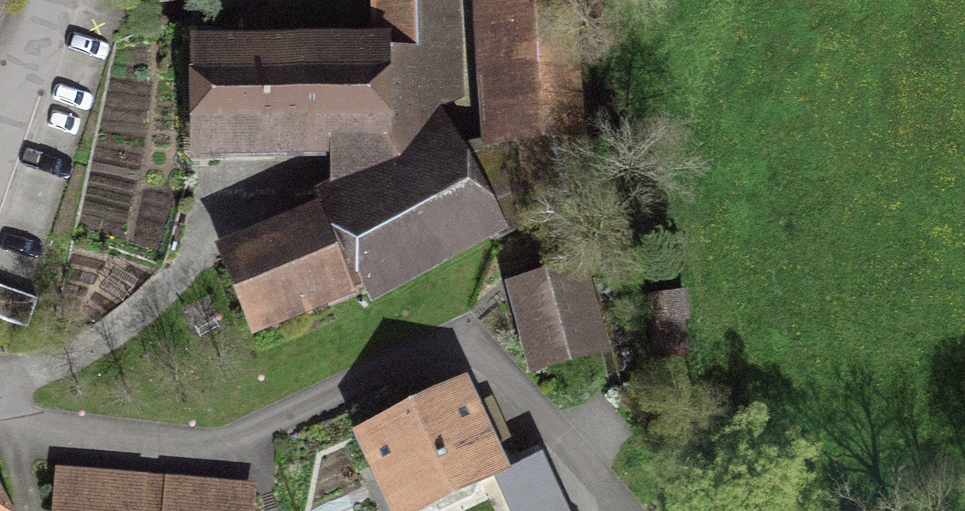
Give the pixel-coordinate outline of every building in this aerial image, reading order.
[(457,22),(452,22),(451,0),(379,0),(381,53),(211,57),(212,139),(379,137),(421,126),(419,57),(458,56),(457,22)] [(573,0),(497,0),(505,134),(588,129),(573,0)] [(447,152),(333,213),(372,288),(487,227),(447,152)] [(233,255),(260,322),(336,290),(309,224),(233,255)] [(520,296),(537,361),(596,346),(579,281),(520,296)] [(37,299),(0,287),(0,318),(28,328),(37,299)] [(688,293),(644,298),(651,361),(690,357),(686,324),(691,323),(688,293)] [(459,394),(368,436),(403,510),(494,469),(459,394)] [(541,458),(483,485),(495,510),(567,510),(541,458)] [(65,482),(63,510),(264,510),(265,498),(65,482)]
